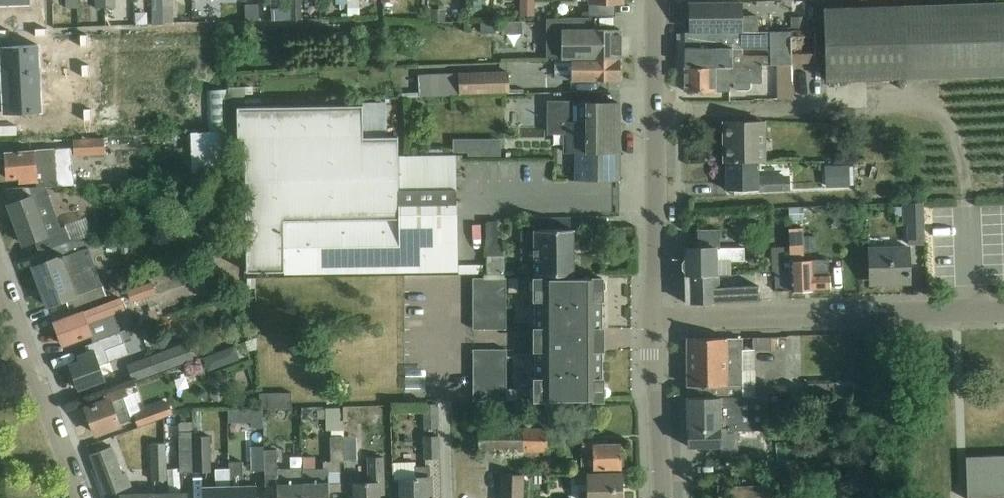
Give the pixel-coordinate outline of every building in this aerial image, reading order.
[(106,0),(96,0),(96,8),(107,8),(106,0)] [(153,24),(164,24),(163,0),(153,0),(153,24)] [(164,24),(174,23),(173,0),(163,0),(164,24)] [(291,2),(292,21),(304,20),(303,0),(291,0),(291,2)] [(348,0),(335,0),(335,4),(338,4),(338,10),(348,9),(348,0)] [(348,9),(348,16),(359,16),(359,0),(348,0),(348,9)] [(473,0),(475,12),(483,11),(482,0),(476,0),(473,0)] [(261,16),(281,15),(281,2),(261,3),(261,16)] [(690,33),(758,32),(758,16),(742,16),(742,3),(690,3),(690,33)] [(258,4),(244,4),(244,20),(258,20),(258,4)] [(825,9),(827,81),(1003,76),(1003,4),(825,9)] [(446,10),(429,11),(429,22),(446,21),(446,10)] [(807,16),(791,16),(791,29),(808,29),(807,16)] [(588,57),(620,58),(620,57),(622,57),(622,27),(591,27),(591,17),(546,19),(546,58),(565,58),(588,57)] [(497,23),(482,24),(482,34),(498,33),(497,23)] [(212,30),(201,31),(201,54),(213,54),(212,30)] [(201,31),(189,31),(190,55),(201,54),(201,31)] [(790,32),(791,63),(816,63),(816,31),(790,31),(790,32)] [(758,32),(690,33),(685,33),(686,68),(742,68),(742,67),(762,67),(762,66),(776,66),(791,66),(791,63),(790,32),(770,32),(758,32)] [(117,33),(106,34),(106,58),(118,57),(117,33)] [(129,33),(117,33),(118,57),(130,57),(129,33)] [(106,34),(94,34),(95,58),(106,58),(106,34)] [(0,47),(0,49),(1,69),(39,67),(38,45),(0,47)] [(565,58),(553,58),(553,78),(571,78),(571,80),(595,80),(620,80),(620,58),(588,57),(565,58)] [(791,66),(776,66),(776,77),(791,77),(791,66)] [(39,67),(1,69),(2,91),(41,89),(39,67)] [(742,68),(686,68),(686,92),(730,92),(730,84),(734,84),(734,89),(737,91),(748,91),(750,89),(750,84),(762,84),(762,67),(742,67),(742,68)] [(458,74),(459,95),(508,93),(508,72),(458,74)] [(458,74),(419,75),(419,96),(459,95),(458,74)] [(213,122),(214,85),(199,85),(198,122),(213,122)] [(244,88),(229,88),(230,103),(244,103),(244,88)] [(41,89),(2,91),(3,113),(42,111),(41,89)] [(388,103),(364,103),(237,106),(237,139),(245,139),(247,272),(285,272),(285,274),(456,271),(455,154),(399,155),(399,135),(389,135),(388,103)] [(620,103),(619,103),(577,103),(550,103),(550,132),(566,132),(566,152),(576,153),(576,155),(620,154),(620,103)] [(727,162),(759,162),(763,162),(762,121),(726,122),(727,162)] [(228,131),(208,132),(191,133),(193,171),(233,169),(231,131),(228,131)] [(104,138),(74,139),(74,155),(105,153),(104,138)] [(467,138),(454,138),(454,150),(467,150),(467,138)] [(6,166),(3,167),(4,178),(7,179),(7,183),(21,182),(22,187),(23,187),(35,187),(44,187),(72,185),(70,149),(54,150),(5,153),(6,166)] [(620,181),(620,154),(576,155),(576,180),(620,181)] [(759,179),(759,162),(727,162),(727,191),(788,190),(788,178),(759,179)] [(826,167),(826,190),(851,189),(850,167),(826,167)] [(237,207),(234,185),(217,187),(217,194),(211,195),(213,207),(219,206),(220,209),(237,207)] [(44,187),(35,187),(23,187),(27,197),(10,203),(20,230),(17,233),(21,243),(24,242),(25,245),(33,242),(36,252),(70,240),(66,227),(60,230),(44,187)] [(905,204),(903,204),(904,223),(907,223),(908,244),(925,243),(924,204),(905,204)] [(803,207),(789,208),(789,219),(803,218),(803,207)] [(497,222),(484,222),(485,255),(504,255),(503,244),(497,244),(497,222)] [(534,230),(535,275),(575,274),(574,229),(534,230)] [(790,229),(790,241),(790,248),(792,291),(830,290),(829,259),(804,260),(803,229),(790,229)] [(45,262),(33,267),(39,282),(48,305),(75,295),(97,287),(83,250),(87,249),(93,246),(90,238),(71,241),(41,252),(45,262)] [(745,247),(686,249),(686,250),(687,276),(716,276),(719,276),(731,276),(731,262),(745,261),(745,247)] [(890,284),(910,284),(909,247),(869,248),(870,281),(890,281),(890,284)] [(776,249),(770,249),(771,273),(777,272),(791,271),(790,248),(776,249)] [(792,291),(791,271),(777,272),(777,291),(792,291)] [(483,278),(472,278),(473,289),(473,302),(473,315),(473,329),(481,329),(490,329),(498,329),(506,329),(506,278),(504,278),(504,274),(498,274),(483,274),(483,278)] [(716,276),(687,276),(687,303),(759,301),(758,286),(720,287),(719,276),(716,276)] [(602,277),(534,278),(534,329),(536,329),(536,328),(551,328),(551,333),(540,333),(540,344),(551,344),(551,349),(536,349),(535,349),(535,399),(603,399),(602,348),(601,348),(601,349),(593,349),(593,328),(600,328),(602,328),(602,277)] [(518,279),(508,279),(508,293),(518,293),(518,279)] [(150,282),(126,291),(130,304),(155,295),(150,282)] [(120,333),(112,314),(125,309),(121,298),(54,323),(62,344),(91,333),(94,342),(120,333)] [(229,300),(224,306),(231,311),(235,304),(229,300)] [(81,361),(70,365),(79,388),(104,378),(99,365),(109,361),(105,348),(123,341),(120,333),(94,342),(82,347),(85,354),(79,356),(81,361)] [(768,338),(753,338),(753,351),(773,350),(772,337),(768,338)] [(256,338),(245,342),(248,351),(257,348),(256,338)] [(728,339),(687,339),(688,386),(689,386),(689,398),(741,398),(740,351),(753,351),(753,338),(739,338),(739,339),(728,339)] [(224,341),(193,351),(198,366),(229,355),(224,341)] [(127,364),(133,380),(193,358),(187,342),(127,364)] [(473,349),(473,403),(507,402),(506,349),(473,349)] [(853,383),(833,383),(806,384),(807,395),(853,394),(853,383)] [(105,402),(86,409),(95,433),(120,424),(131,420),(130,416),(123,398),(126,397),(123,388),(103,396),(105,402)] [(290,394),(259,395),(259,409),(291,408),(290,394)] [(767,397),(754,397),(741,398),(689,398),(687,398),(688,447),(719,447),(719,455),(733,455),(733,430),(767,430),(767,397)] [(139,413),(133,415),(137,426),(149,422),(172,413),(168,402),(145,410),(139,413)] [(425,429),(439,428),(438,404),(424,404),(425,429)] [(331,432),(342,431),(342,421),(340,422),(339,409),(325,409),(325,411),(325,421),(325,432),(331,432)] [(262,411),(251,411),(252,430),(263,430),(262,411)] [(311,411),(301,411),(302,421),(312,421),(311,411)] [(325,411),(316,411),(316,412),(317,421),(325,421),(325,411)] [(479,450),(547,450),(547,428),(479,428),(479,450)] [(194,448),(194,437),(194,433),(178,433),(179,473),(195,472),(194,448)] [(425,458),(439,458),(438,435),(425,435),(425,458)] [(194,448),(195,472),(210,472),(209,436),(194,437),(194,448)] [(302,469),(303,497),(329,497),(328,490),(340,490),(340,464),(344,464),(344,463),(343,438),(331,438),(329,438),(330,463),(322,464),(322,468),(302,469)] [(608,440),(582,440),(582,453),(582,468),(594,467),(621,467),(621,443),(608,443),(608,440)] [(160,460),(165,459),(165,443),(152,444),(153,464),(160,464),(160,460)] [(264,470),(264,451),(263,446),(252,447),(253,470),(264,470)] [(357,446),(344,446),(344,463),(357,462),(357,446)] [(154,494),(134,495),(126,473),(122,474),(112,447),(91,455),(106,497),(116,497),(120,497),(154,497),(154,494)] [(302,469),(277,470),(276,450),(264,451),(264,470),(265,492),(277,492),(277,497),(303,497),(302,469)] [(966,456),(968,497),(1003,497),(1003,455),(966,456)] [(160,464),(153,464),(153,481),(166,480),(165,459),(160,460),(160,464)] [(385,493),(384,459),(368,460),(368,482),(353,482),(353,497),(379,497),(379,493),(385,493)] [(229,464),(230,468),(230,470),(230,486),(231,497),(257,497),(256,486),(244,486),(244,468),(244,464),(229,464)] [(391,464),(392,483),(401,483),(401,497),(427,497),(427,493),(431,493),(430,466),(416,466),(416,464),(391,464)] [(230,486),(230,470),(213,471),(214,487),(203,487),(203,497),(231,497),(230,486)] [(622,472),(589,473),(589,470),(576,470),(576,482),(588,481),(588,497),(622,497),(622,472)] [(523,474),(502,474),(501,497),(522,497),(523,474)] [(770,486),(732,488),(733,497),(771,497),(770,486)]
